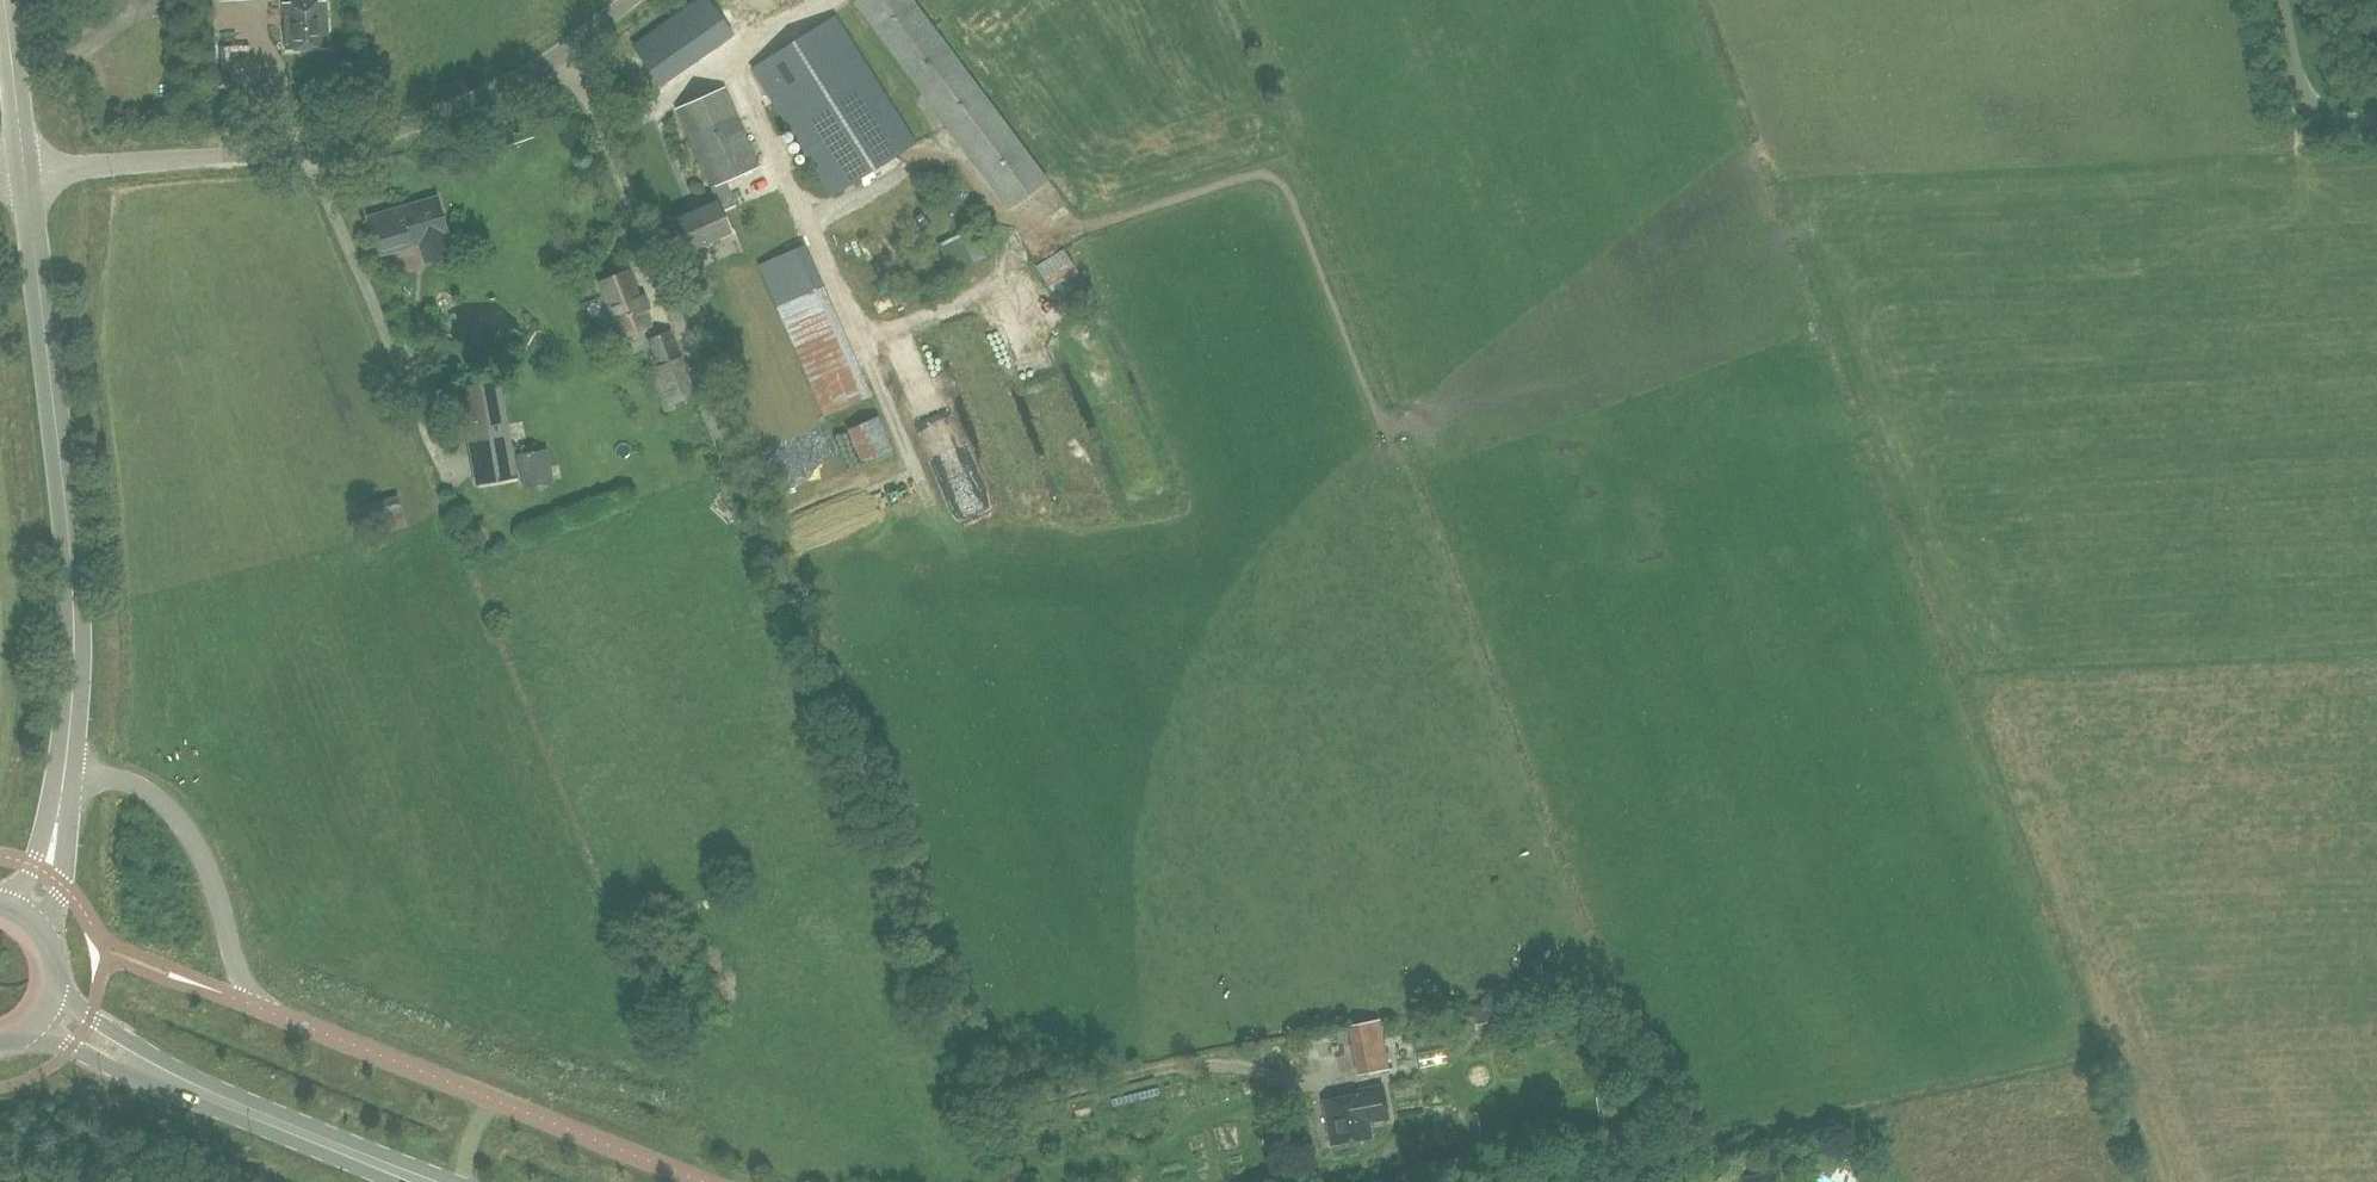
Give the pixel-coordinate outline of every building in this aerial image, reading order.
[(284,51),(327,48),(324,0),(281,3),(284,51)] [(733,35),(709,0),(699,0),(634,46),(661,85),(733,35)] [(1049,179),(915,0),(856,0),(853,2),(1009,209),(1049,179)] [(832,195),(915,143),(835,16),(752,69),(832,195)] [(687,252),(731,232),(722,211),(736,205),(725,181),(760,166),(725,87),(677,108),(718,201),(674,220),(687,252)] [(448,232),(437,196),(371,214),(381,251),(420,240),(421,245),(438,252),(439,255),(452,251),(447,232),(448,232)] [(1085,282),(1063,248),(1035,266),(1036,268),(1029,273),(1034,279),(1041,275),(1058,300),(1085,282)] [(622,337),(650,326),(628,271),(600,282),(622,337)] [(832,324),(820,279),(780,290),(792,335),(832,324)] [(669,406),(696,395),(670,331),(647,340),(653,356),(651,357),(655,367),(654,367),(669,406)] [(478,484),(517,477),(501,382),(461,389),(478,484)] [(524,487),(553,482),(548,449),(517,455),(524,487)] [(1357,1075),(1389,1069),(1380,1019),(1347,1025),(1357,1075)] [(1331,1144),(1371,1137),(1370,1130),(1391,1126),(1383,1084),(1361,1088),(1362,1093),(1323,1100),(1331,1144)] [(1820,1181),(1860,1181),(1861,1181),(1829,1165),(1820,1181)] [(1742,1181),(1786,1181),(1784,1171),(1742,1180),(1742,1181)]
